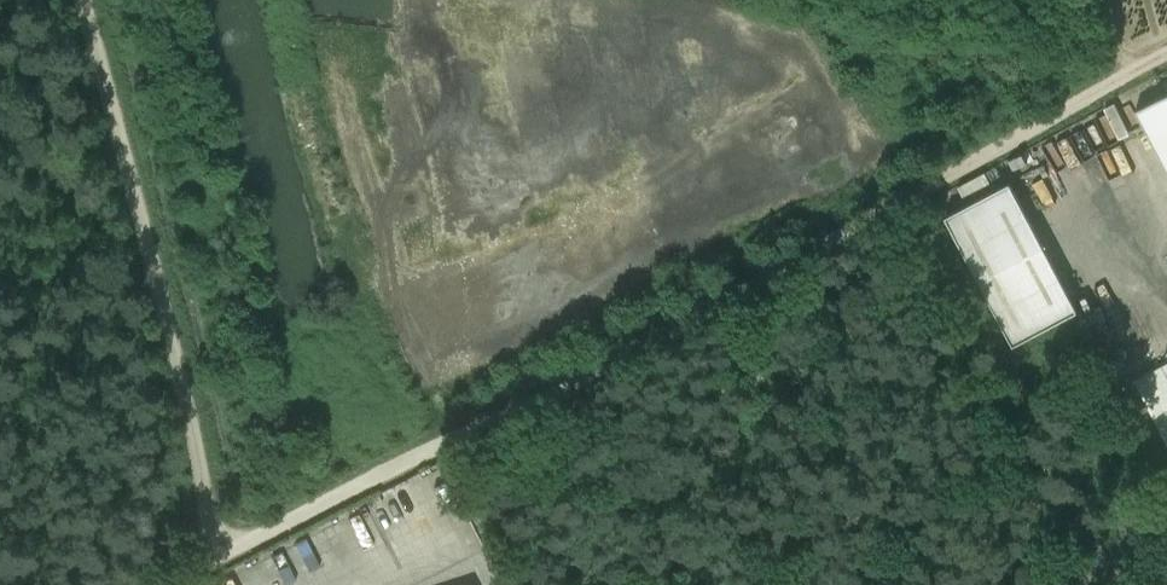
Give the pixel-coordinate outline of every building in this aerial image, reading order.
[(1166,170),(1166,94),(1136,110),(1166,170)] [(1011,182),(946,216),(1014,345),(1079,311),(1011,182)] [(1082,293),(1089,303),(1099,297),(1100,299),(1108,293),(1100,281),(1082,293)] [(1133,380),(1166,446),(1166,363),(1133,380)] [(394,554),(405,551),(402,538),(416,535),(409,505),(418,503),(415,492),(381,500),(394,554)]
